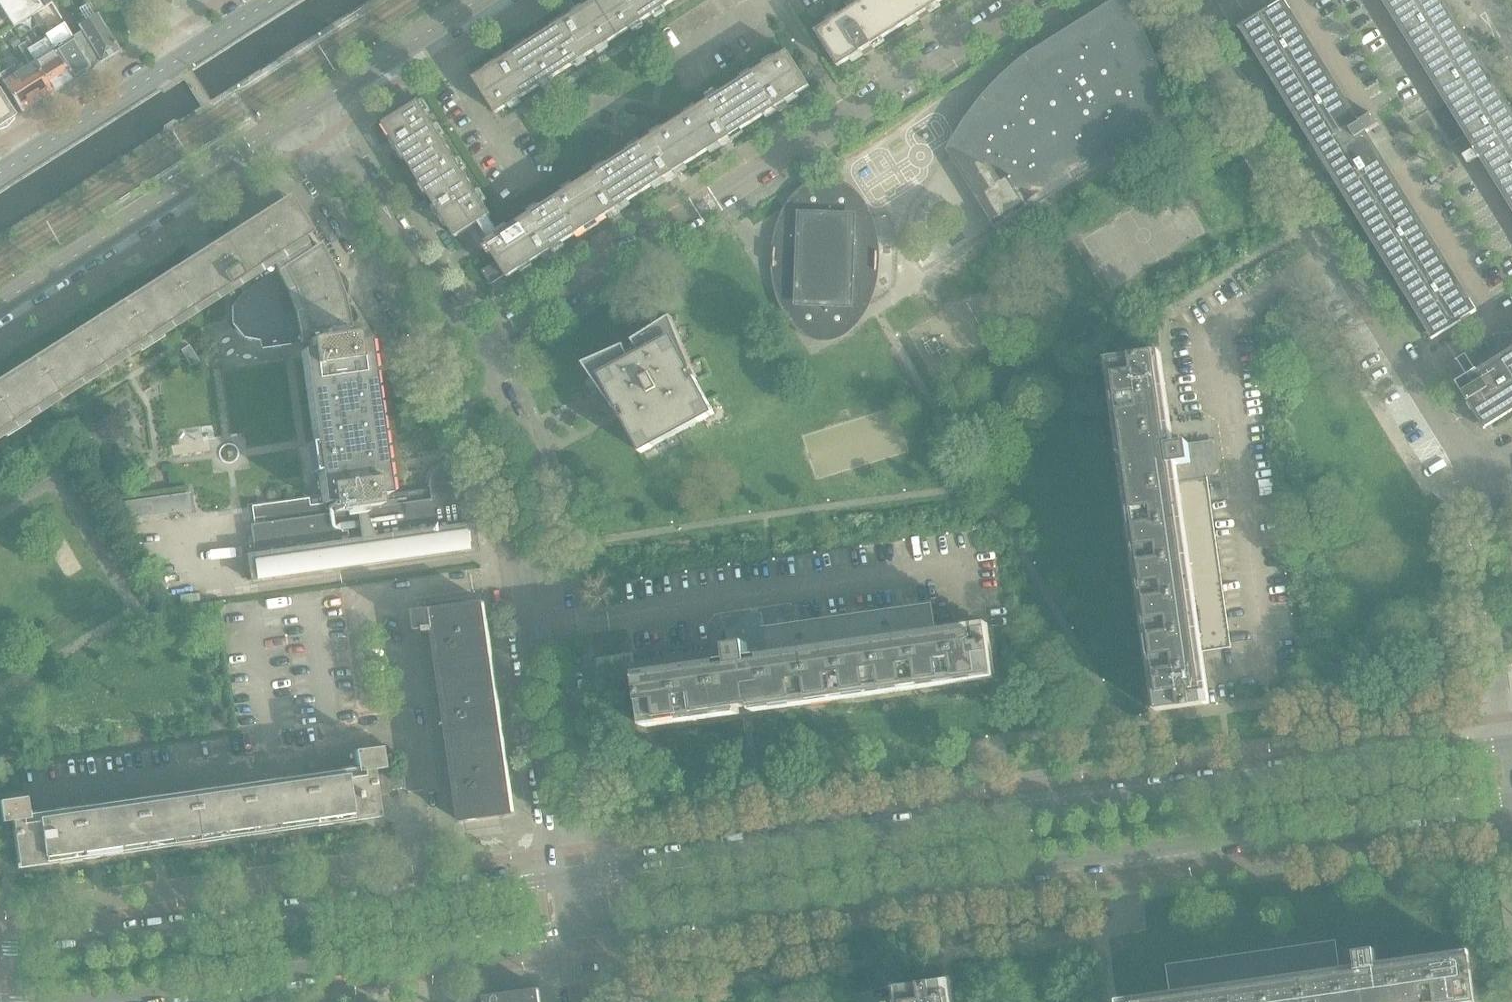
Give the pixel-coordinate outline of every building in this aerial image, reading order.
[(7,18),(11,24),(13,27),(32,14),(37,11),(42,8),(37,0),(0,0),(0,7),(7,18)] [(620,35),(597,0),(596,0),(573,15),(570,10),(564,14),(560,16),(563,21),(540,36),(562,71),(620,35)] [(620,35),(675,0),(597,0),(620,35)] [(894,31),(874,0),(864,0),(815,31),(826,49),(822,51),(825,55),(829,53),(837,67),(894,31)] [(894,31),(942,0),(874,0),(894,31)] [(1477,311),(1381,157),(1366,133),(1379,125),(1372,114),(1359,122),(1284,0),(1243,26),(1436,336),(1477,311)] [(1494,80),(1444,0),(1381,0),(1429,77),(1474,149),(1463,156),(1468,164),(1478,157),(1511,211),(1511,110),(1494,80)] [(967,122),(951,148),(975,161),(973,164),(972,165),(987,188),(978,194),(998,225),(1025,208),(1046,194),(1119,149),(1116,144),(1137,130),(1136,122),(1154,120),(1166,118),(1161,89),(1152,61),(1141,34),(1126,7),(1033,66),(1027,58),(1004,78),(984,99),(967,122)] [(92,67),(64,21),(49,31),(37,11),(32,14),(49,41),(73,80),(92,67)] [(120,50),(102,21),(97,13),(79,24),(101,62),(120,50)] [(16,35),(8,40),(13,48),(21,43),(16,35)] [(496,113),(562,71),(540,36),(507,57),(504,53),(499,57),(498,55),(494,58),(497,63),(473,78),(496,113)] [(73,80),(49,41),(45,44),(50,51),(34,61),(53,91),(54,91),(73,80)] [(34,61),(23,43),(18,46),(29,63),(25,66),(22,62),(14,67),(13,65),(0,73),(0,78),(22,112),(25,110),(24,109),(39,100),(53,91),(34,61)] [(786,101),(809,86),(787,50),(730,86),(753,122),(775,108),(778,112),(784,108),(785,108),(789,106),(786,101)] [(753,122),(730,86),(674,122),(697,157),(719,143),(722,147),(728,143),(729,144),(733,141),(730,136),(753,122)] [(0,92),(0,125),(15,115),(0,92)] [(449,147),(434,125),(419,101),(383,123),(392,137),(388,140),(392,146),(391,146),(394,150),(399,147),(413,170),(449,147)] [(674,172),(697,157),(674,122),(618,157),(640,193),(663,178),(666,183),(673,178),(673,179),(677,176),(674,172)] [(491,214),(476,191),(449,147),(413,170),(434,203),(431,206),(434,211),(433,212),(436,216),(440,213),(455,237),(468,229),(476,242),(478,241),(482,249),(484,247),(482,243),(498,233),(487,217),(491,214)] [(617,208),(640,193),(618,157),(552,199),(574,235),(607,214),(610,218),(615,214),(616,215),(620,212),(617,208)] [(866,302),(868,220),(871,219),(867,209),(862,201),(855,193),(847,186),(846,186),(839,182),(832,180),(827,179),(826,185),(819,186),(811,189),(805,194),(799,200),(793,208),(790,214),(785,226),(781,238),(780,247),(780,248),(774,248),(774,253),(773,261),(773,267),(779,267),(779,269),(781,281),(784,294),(786,302),(791,311),(797,319),(804,326),(805,327),(811,330),(818,333),(821,333),(821,339),(830,338),(837,336),(845,332),(851,327),(854,324),(861,315),(866,306),(868,303),(866,302)] [(5,434),(6,436),(19,428),(28,423),(27,421),(40,412),(63,398),(86,383),(107,369),(131,355),(139,349),(140,351),(155,342),(162,337),(161,336),(176,326),(198,312),(217,300),(220,298),(222,296),(228,293),(228,294),(239,287),(243,292),(233,305),(233,323),(244,336),(244,337),(261,340),(262,346),(261,346),(261,347),(309,341),(309,339),(344,335),(343,329),(345,328),(350,328),(344,298),(347,293),(348,288),(347,283),(345,278),(342,274),(338,271),(334,270),(319,243),(315,246),(307,235),(312,232),(289,195),(246,222),(216,241),(194,255),(191,257),(172,269),(149,284),(127,298),(104,312),(81,327),(59,341),(36,355),(14,370),(0,378),(0,438),(5,434)] [(551,249),(574,235),(552,199),(498,233),(482,243),(484,247),(489,254),(492,252),(497,261),(506,274),(508,277),(542,256),(544,259),(550,256),(550,257),(554,254),(551,249)] [(490,284),(506,274),(497,261),(482,270),(490,284)] [(714,413),(695,378),(691,380),(688,373),(693,370),(671,316),(633,341),(640,353),(631,358),(625,345),(584,363),(583,364),(608,400),(615,396),(625,415),(622,417),(641,453),(714,413)] [(376,406),(367,342),(357,343),(356,333),(344,335),(309,339),(309,341),(310,349),(301,351),(302,357),(310,416),(313,438),(318,472),(320,490),(321,492),(321,496),(322,504),(332,502),(333,512),(380,506),(378,495),(388,493),(387,488),(376,406)] [(1476,370),(1476,369),(1455,382),(1481,424),(1511,405),(1511,348),(1476,370)] [(1230,647),(1206,477),(1205,473),(1208,472),(1209,470),(1209,467),(1207,465),(1205,464),(1204,464),(1201,444),(1188,446),(1187,443),(1173,445),(1160,353),(1106,360),(1119,456),(1126,455),(1127,466),(1127,468),(1121,469),(1155,711),(1204,704),(1196,652),(1230,647)] [(94,459),(98,459),(100,456),(100,451),(97,449),(92,450),(90,453),(90,457),(94,459)] [(476,548),(472,523),(463,525),(457,482),(456,477),(454,473),(450,469),(448,469),(445,467),(440,466),(439,466),(435,469),(431,473),(429,477),(428,483),(428,488),(425,488),(388,493),(378,495),(380,506),(333,512),(250,524),(252,536),(252,542),(256,570),(258,579),(295,574),(333,569),(467,550),(467,549),(476,548)] [(187,510),(185,493),(124,501),(127,518),(187,510)] [(512,812),(492,673),(483,604),(485,604),(485,602),(415,612),(418,630),(426,629),(426,633),(434,631),(460,822),(515,814),(515,812),(512,812)] [(995,677),(989,634),(987,623),(934,631),(930,603),(760,627),(761,627),(756,628),(755,626),(752,625),(750,626),(748,628),(748,629),(728,632),(730,645),(726,646),(728,660),(636,673),(644,727),(739,714),(738,707),(751,706),(752,712),(995,677)] [(375,795),(375,791),(404,787),(401,769),(385,771),(385,768),(382,768),(379,747),(352,751),(354,767),(27,813),(24,797),(0,801),(0,820),(0,822),(0,835),(1,843),(1,844),(2,844),(14,842),(18,868),(379,817),(375,795)] [(1469,958),(1468,950),(1376,963),(1374,949),(1354,952),(1356,966),(1339,969),(1335,940),(1166,964),(1170,993),(1117,1000),(1117,1001),(1475,1001),(1469,958)] [(950,979),(896,986),(898,1001),(953,1001),(950,979)] [(537,991),(540,990),(539,988),(485,996),(485,998),(486,998),(486,1001),(539,1001),(537,991)]
